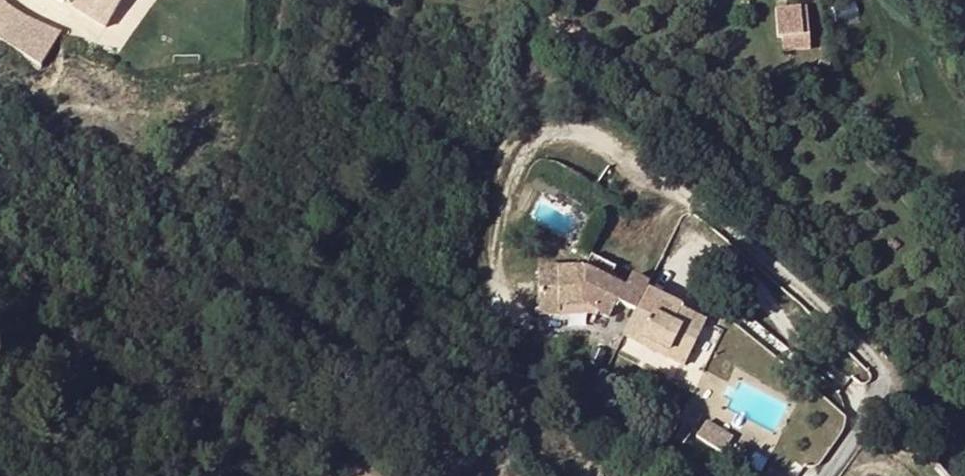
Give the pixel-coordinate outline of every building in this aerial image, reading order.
[(107,34),(129,0),(72,0),(80,5),(74,13),(107,34)] [(29,76),(54,46),(35,35),(19,24),(5,10),(0,4),(0,51),(29,76)] [(797,7),(773,7),(775,33),(798,34),(797,7)] [(590,256),(585,267),(614,279),(616,276),(620,278),(628,265),(614,256),(609,264),(590,256)] [(624,284),(614,279),(585,267),(536,266),(538,313),(595,311),(606,317),(614,301),(633,310),(622,334),(680,365),(702,320),(678,308),(679,304),(643,285),(645,281),(630,274),(624,284)] [(705,419),(694,434),(719,450),(729,435),(705,419)]
